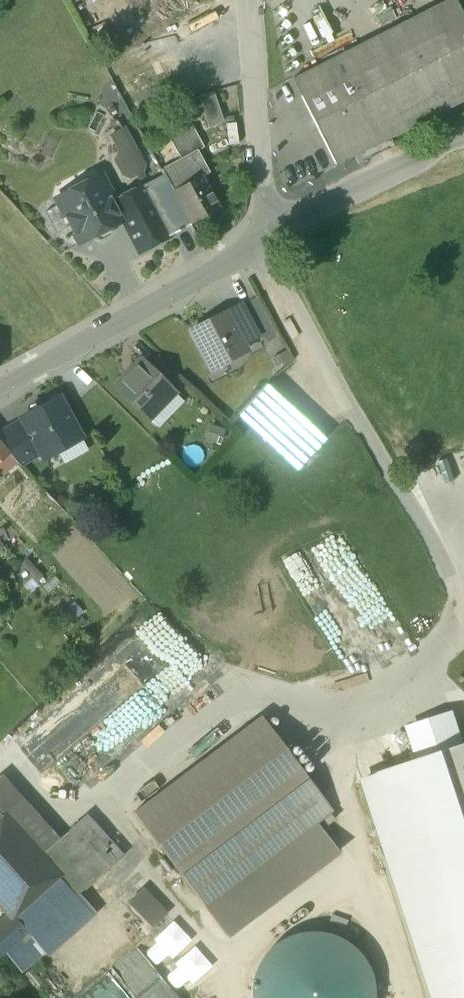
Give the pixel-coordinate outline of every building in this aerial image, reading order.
[(347,52),(391,138),(463,100),(463,16),(456,0),(450,0),(347,52)] [(347,52),(293,80),(336,165),(391,138),(347,52)] [(214,93),(199,97),(209,128),(223,121),(214,93)] [(193,127),(170,140),(181,159),(197,150),(198,151),(204,148),(193,127)] [(181,159),(161,170),(192,224),(220,209),(203,177),(210,173),(198,151),(197,150),(181,159)] [(192,224),(161,170),(142,180),(172,236),(192,224)] [(172,236),(142,180),(111,196),(124,221),(142,252),(172,236)] [(103,182),(85,191),(75,188),(66,193),(64,202),(60,204),(71,225),(81,243),(124,221),(111,196),(103,182)] [(71,225),(60,204),(46,212),(57,233),(71,225)] [(0,215),(7,223),(15,216),(8,208),(0,215)] [(225,314),(191,332),(211,370),(247,351),(244,344),(258,336),(242,305),(225,313),(225,314)] [(180,376),(159,355),(148,366),(169,387),(180,376)] [(148,366),(142,361),(117,387),(148,418),(174,392),(169,387),(148,366)] [(269,382),(259,393),(318,446),(328,435),(269,382)] [(318,446),(259,393),(240,413),(299,467),(318,446)] [(49,405),(23,419),(25,422),(41,451),(43,455),(57,447),(59,450),(81,438),(64,409),(66,403),(63,397),(56,396),(50,399),(49,405)] [(0,436),(0,443),(18,464),(41,451),(25,422),(0,436)] [(211,423),(203,443),(220,450),(228,430),(211,423)] [(9,454),(0,444),(0,462),(9,454)] [(140,707),(65,757),(79,777),(163,721),(158,712),(202,682),(188,661),(171,672),(175,679),(156,692),(156,691),(137,704),(140,707)] [(36,728),(58,754),(106,715),(94,700),(84,689),(36,728)] [(261,716),(134,813),(205,907),(309,829),(333,811),(261,716)] [(361,784),(434,997),(463,997),(463,748),(361,784)] [(0,784),(0,818),(3,816),(39,855),(55,843),(3,782),(0,784)] [(3,816),(0,818),(0,902),(13,916),(37,895),(38,895),(58,877),(39,855),(3,816)] [(86,817),(69,832),(104,871),(120,856),(86,817)] [(309,829),(205,907),(231,944),(338,863),(309,829)] [(55,843),(39,855),(58,877),(38,895),(50,911),(74,937),(99,916),(80,893),(104,871),(69,832),(55,843)] [(146,892),(130,906),(156,932),(171,919),(146,892)] [(0,928),(0,956),(3,954),(50,911),(38,895),(37,895),(13,916),(0,928)] [(51,957),(74,937),(50,911),(3,954),(23,976),(48,954),(51,957)]
